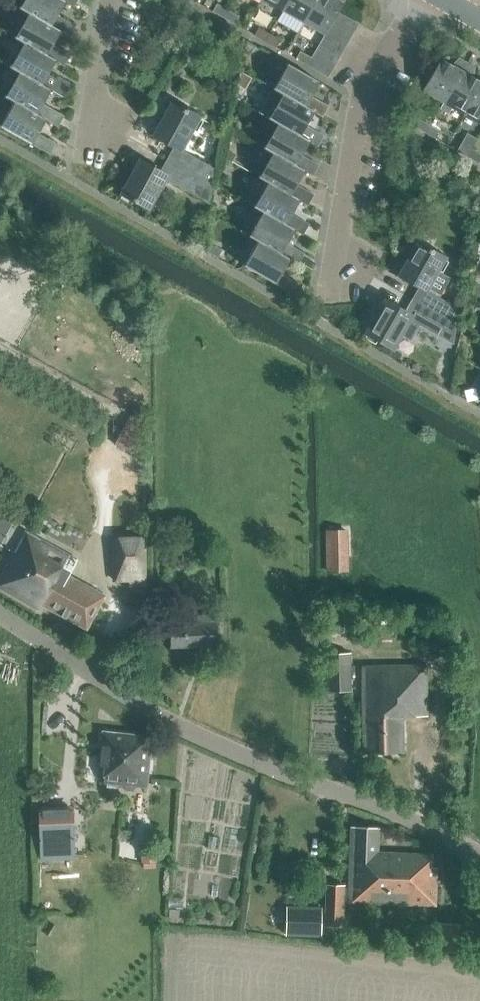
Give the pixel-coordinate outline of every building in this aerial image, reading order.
[(65,1),(63,0),(22,0),(20,4),(14,0),(11,0),(10,3),(27,13),(60,31),(68,36),(74,25),(57,15),(65,1)] [(282,10),(287,0),(265,0),(282,10)] [(282,10),(303,22),(315,0),(287,0),(282,10)] [(324,34),(325,34),(331,23),(338,11),(344,0),(315,0),(303,22),(324,34)] [(217,4),(212,11),(222,17),(227,9),(217,4)] [(239,16),(227,9),(222,17),(235,24),(239,16)] [(338,11),(331,23),(351,35),(358,23),(338,11)] [(15,33),(6,28),(4,32),(23,42),(55,61),(64,66),(70,55),(52,45),(60,31),(27,13),(15,33)] [(345,45),(351,35),(331,23),(325,34),(345,45)] [(258,28),(254,35),(264,41),(268,33),(258,28)] [(280,40),(268,33),(264,41),(276,48),(280,40)] [(345,45),(325,34),(324,34),(319,43),(340,55),(345,45)] [(55,61),(23,42),(11,63),(2,58),(0,61),(0,63),(18,73),(51,91),(62,97),(70,83),(59,77),(58,80),(48,74),(55,61)] [(333,66),(340,55),(319,43),(313,54),(333,66)] [(307,65),(311,57),(300,51),(296,59),(307,65)] [(313,54),(311,57),(307,65),(327,77),(333,66),(313,54)] [(440,59),(422,90),(443,102),(466,62),(457,57),(450,64),(440,59)] [(466,62),(443,102),(464,114),(479,85),(479,82),(471,77),(474,67),(466,62)] [(313,96),(321,82),(288,64),(276,85),(266,80),(264,83),(273,88),(282,93),(315,112),(323,117),(330,106),(313,96)] [(0,89),(0,94),(13,101),(46,120),(54,124),(60,113),(43,104),(51,91),(18,73),(7,93),(0,89)] [(464,114),(479,123),(479,85),(464,114)] [(273,88),(259,113),(278,123),(310,143),(318,147),(325,135),(308,125),(315,112),(282,93),(273,88)] [(235,94),(234,98),(242,103),(244,99),(235,94)] [(46,120),(13,101),(1,122),(0,121),(0,127),(49,154),(55,143),(38,133),(46,120)] [(200,118),(172,102),(153,135),(173,146),(167,159),(211,184),(214,168),(182,150),(200,118)] [(425,133),(430,125),(419,119),(415,127),(425,133)] [(303,155),(310,143),(278,123),(266,144),(257,138),(254,142),(272,153),(305,171),(313,176),(319,165),(303,155)] [(441,132),(430,125),(425,133),(437,140),(441,132)] [(461,143),(457,151),(467,157),(472,149),(461,143)] [(472,149),(467,157),(479,164),(479,161),(479,154),(472,149)] [(267,182),(299,201),(307,205),(314,194),(297,184),(305,171),(272,153),(261,173),(252,168),(250,173),(267,182)] [(208,203),(211,184),(167,159),(160,171),(139,160),(121,193),(149,209),(166,179),(208,203)] [(292,214),(299,201),(267,182),(256,202),(247,197),(245,202),(253,206),(295,230),(302,234),(309,223),(292,214)] [(287,243),(295,230),(253,206),(239,230),(257,240),(290,259),(298,264),(304,253),(287,243)] [(282,273),(290,259),(257,240),(245,261),(237,256),(235,260),(293,293),(298,283),(282,273)] [(418,242),(399,276),(419,287),(412,299),(456,325),(459,309),(437,296),(449,275),(438,269),(445,258),(418,242)] [(211,245),(207,252),(217,258),(221,250),(211,245)] [(453,344),(456,325),(412,299),(405,311),(385,300),(366,334),(393,349),(410,319),(453,344)] [(77,425),(87,430),(90,424),(80,419),(77,425)] [(346,530),(326,530),(327,570),(347,570),(346,530)] [(86,629),(103,597),(68,577),(78,559),(26,531),(0,578),(0,588),(38,609),(40,604),(86,629)] [(132,578),(132,584),(146,584),(145,537),(113,538),(114,578),(132,578)] [(355,634),(355,613),(333,613),(332,633),(355,634)] [(200,647),(201,649),(216,648),(216,615),(196,615),(196,623),(168,624),(169,647),(200,647)] [(349,672),(354,672),(353,666),(349,666),(348,653),(326,654),(327,692),(350,691),(349,672)] [(361,667),(363,754),(403,753),(402,717),(426,716),(425,665),(361,667)] [(103,783),(146,787),(151,737),(102,732),(99,767),(105,768),(103,783)] [(40,807),(41,841),(72,840),(71,806),(40,807)] [(348,901),(392,903),(435,905),(437,867),(431,867),(432,853),(394,852),(378,851),(379,827),(351,826),(348,901)] [(326,885),(326,889),(325,925),(342,926),(344,885),(326,885)] [(286,934),(322,935),(323,907),(286,906),(286,934)]
